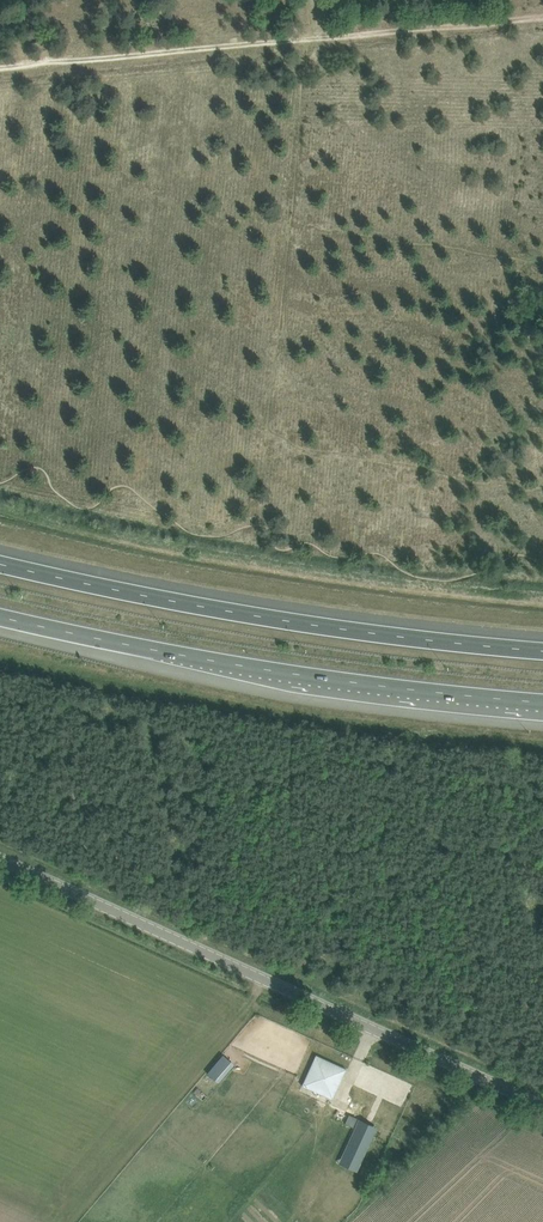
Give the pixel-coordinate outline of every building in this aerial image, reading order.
[(346,1069),(316,1055),(302,1086),(332,1100),(346,1069)] [(224,1058),(208,1076),(216,1083),(232,1065),(224,1058)] [(327,1127),(329,1128),(337,1131),(340,1121),(331,1118),(330,1117),(326,1127),(327,1127)] [(355,1129),(343,1155),(360,1163),(372,1137),(355,1129)]
